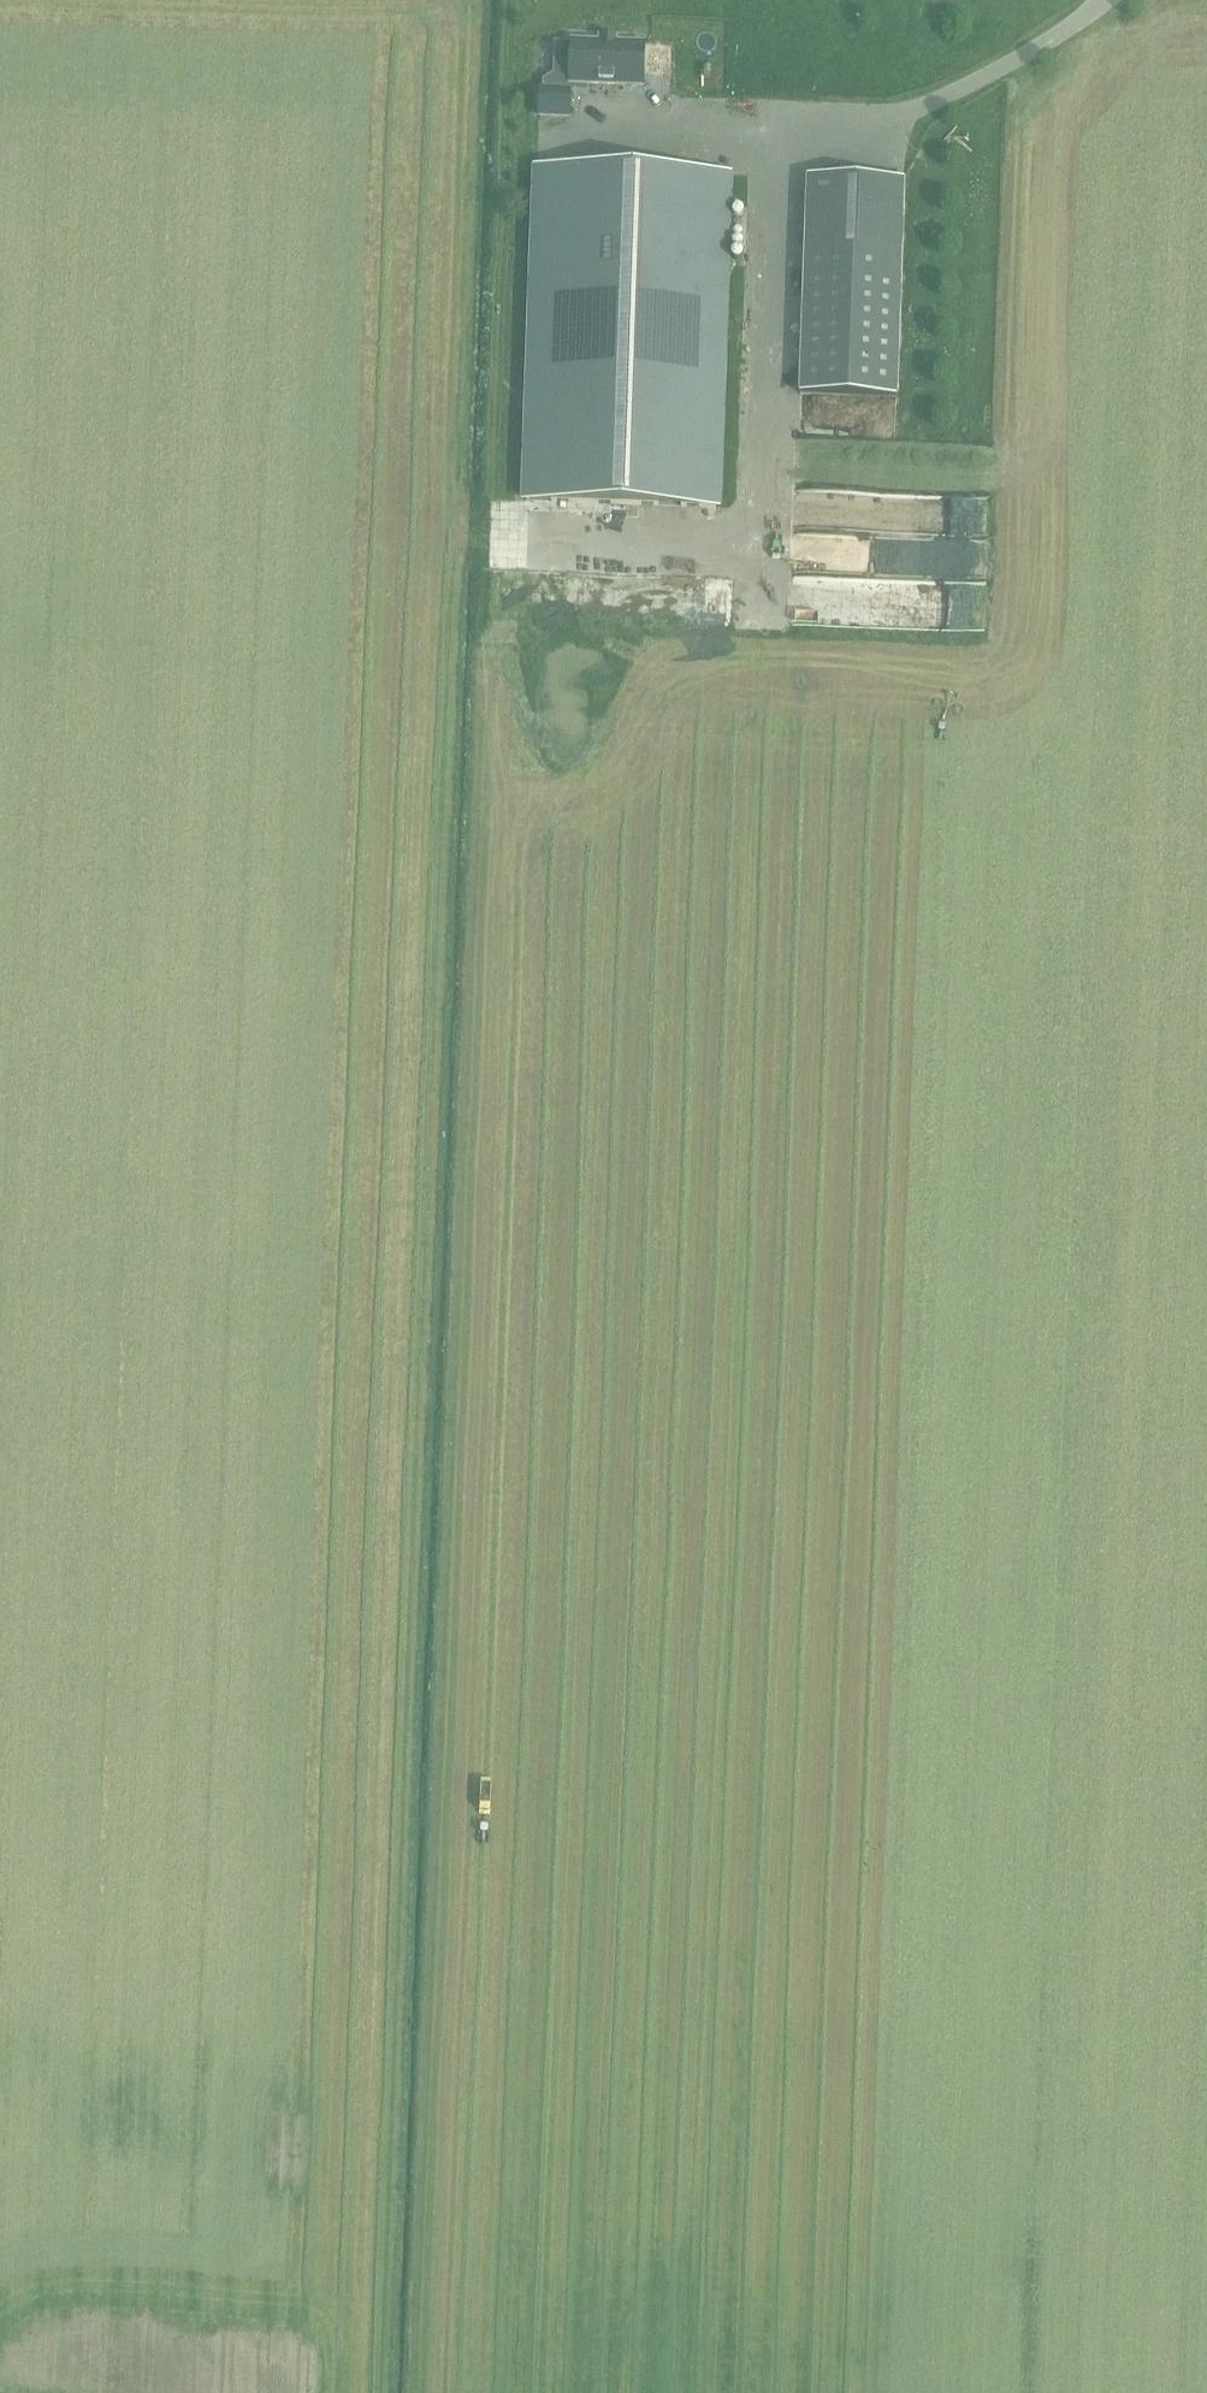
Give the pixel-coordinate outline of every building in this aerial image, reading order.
[(643,87),(644,44),(572,41),(570,84),(643,87)] [(569,118),(570,91),(541,90),(540,117),(569,118)] [(721,509),(733,174),(532,167),(521,502),(721,509)] [(898,397),(905,181),(806,178),(799,394),(898,397)]
